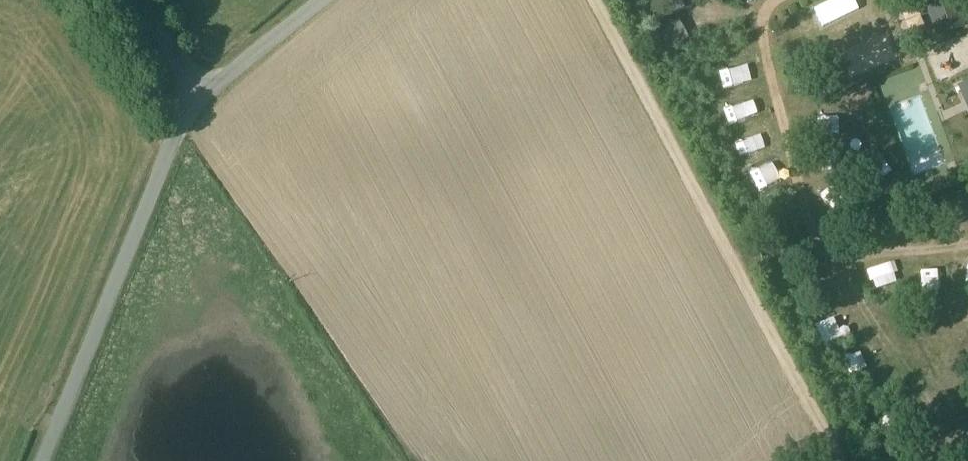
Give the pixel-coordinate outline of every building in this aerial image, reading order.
[(966,25),(957,0),(924,0),(936,35),(966,25)] [(653,58),(689,39),(680,20),(643,39),(653,58)] [(712,72),(717,89),(737,83),(732,66),(712,72)] [(739,101),(719,107),(723,122),(743,117),(739,101)] [(815,116),(814,133),(836,134),(837,117),(815,116)] [(874,185),(891,173),(878,155),(861,167),(874,185)] [(773,163),(751,167),(755,189),(778,184),(773,163)] [(894,262),(868,267),(872,287),(899,282),(894,262)] [(943,291),(944,270),(921,269),(921,291),(943,291)] [(814,324),(822,346),(842,338),(833,316),(814,324)] [(862,351),(844,358),(850,375),(869,368),(862,351)]
